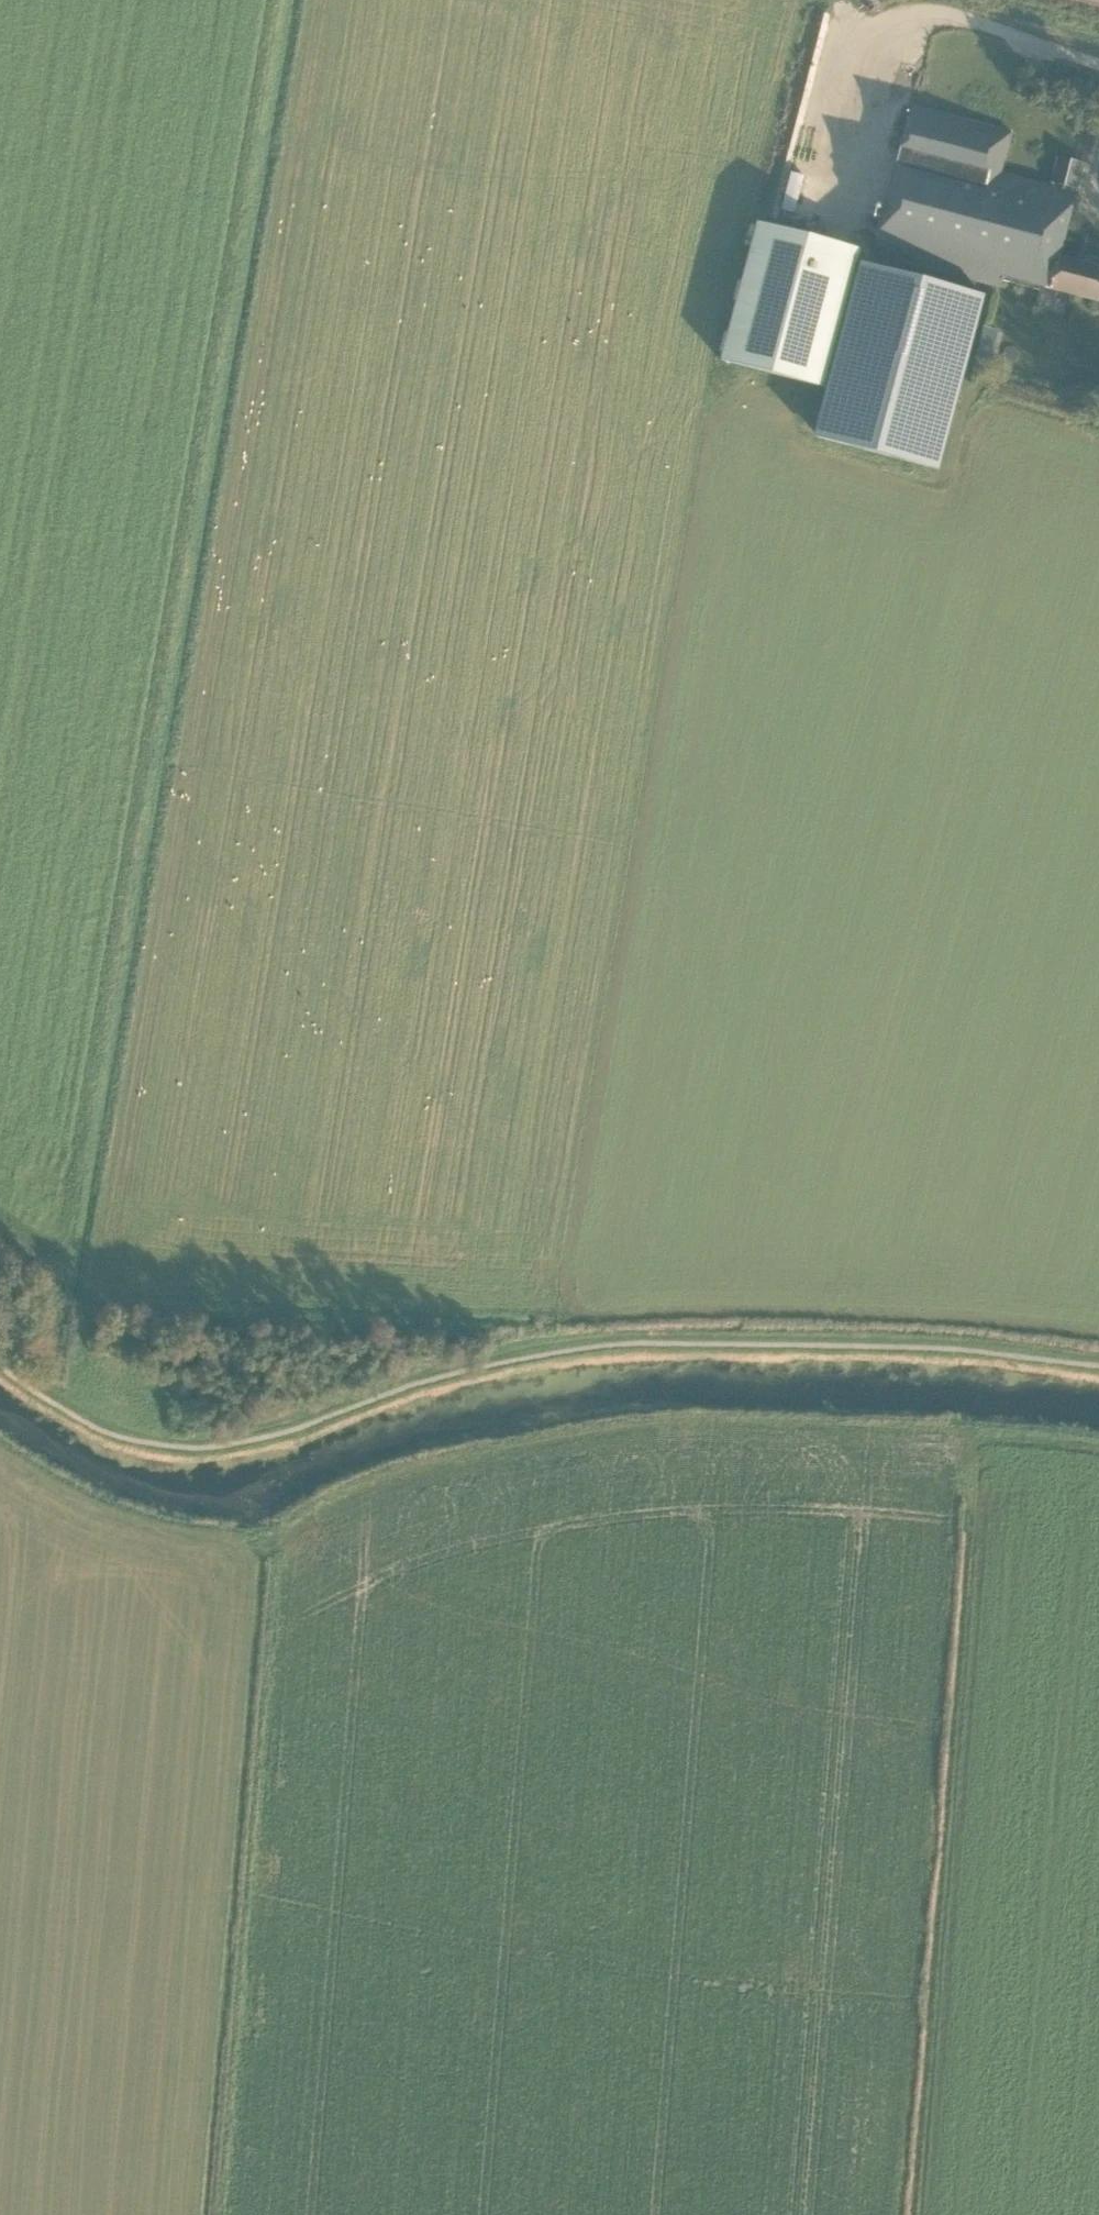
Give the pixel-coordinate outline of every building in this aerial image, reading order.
[(1060,257),(1077,193),(1000,172),(1011,132),(912,105),(873,253),(1002,287),(1004,280),(1043,290),(1044,286),(1098,301),(1098,267),(1060,257)] [(1081,162),(1058,156),(1051,182),(1075,188),(1081,162)] [(858,262),(862,249),(757,222),(720,361),(829,389),(818,433),(941,466),(986,296),(858,262)] [(996,337),(998,330),(984,327),(983,333),(996,337)]
